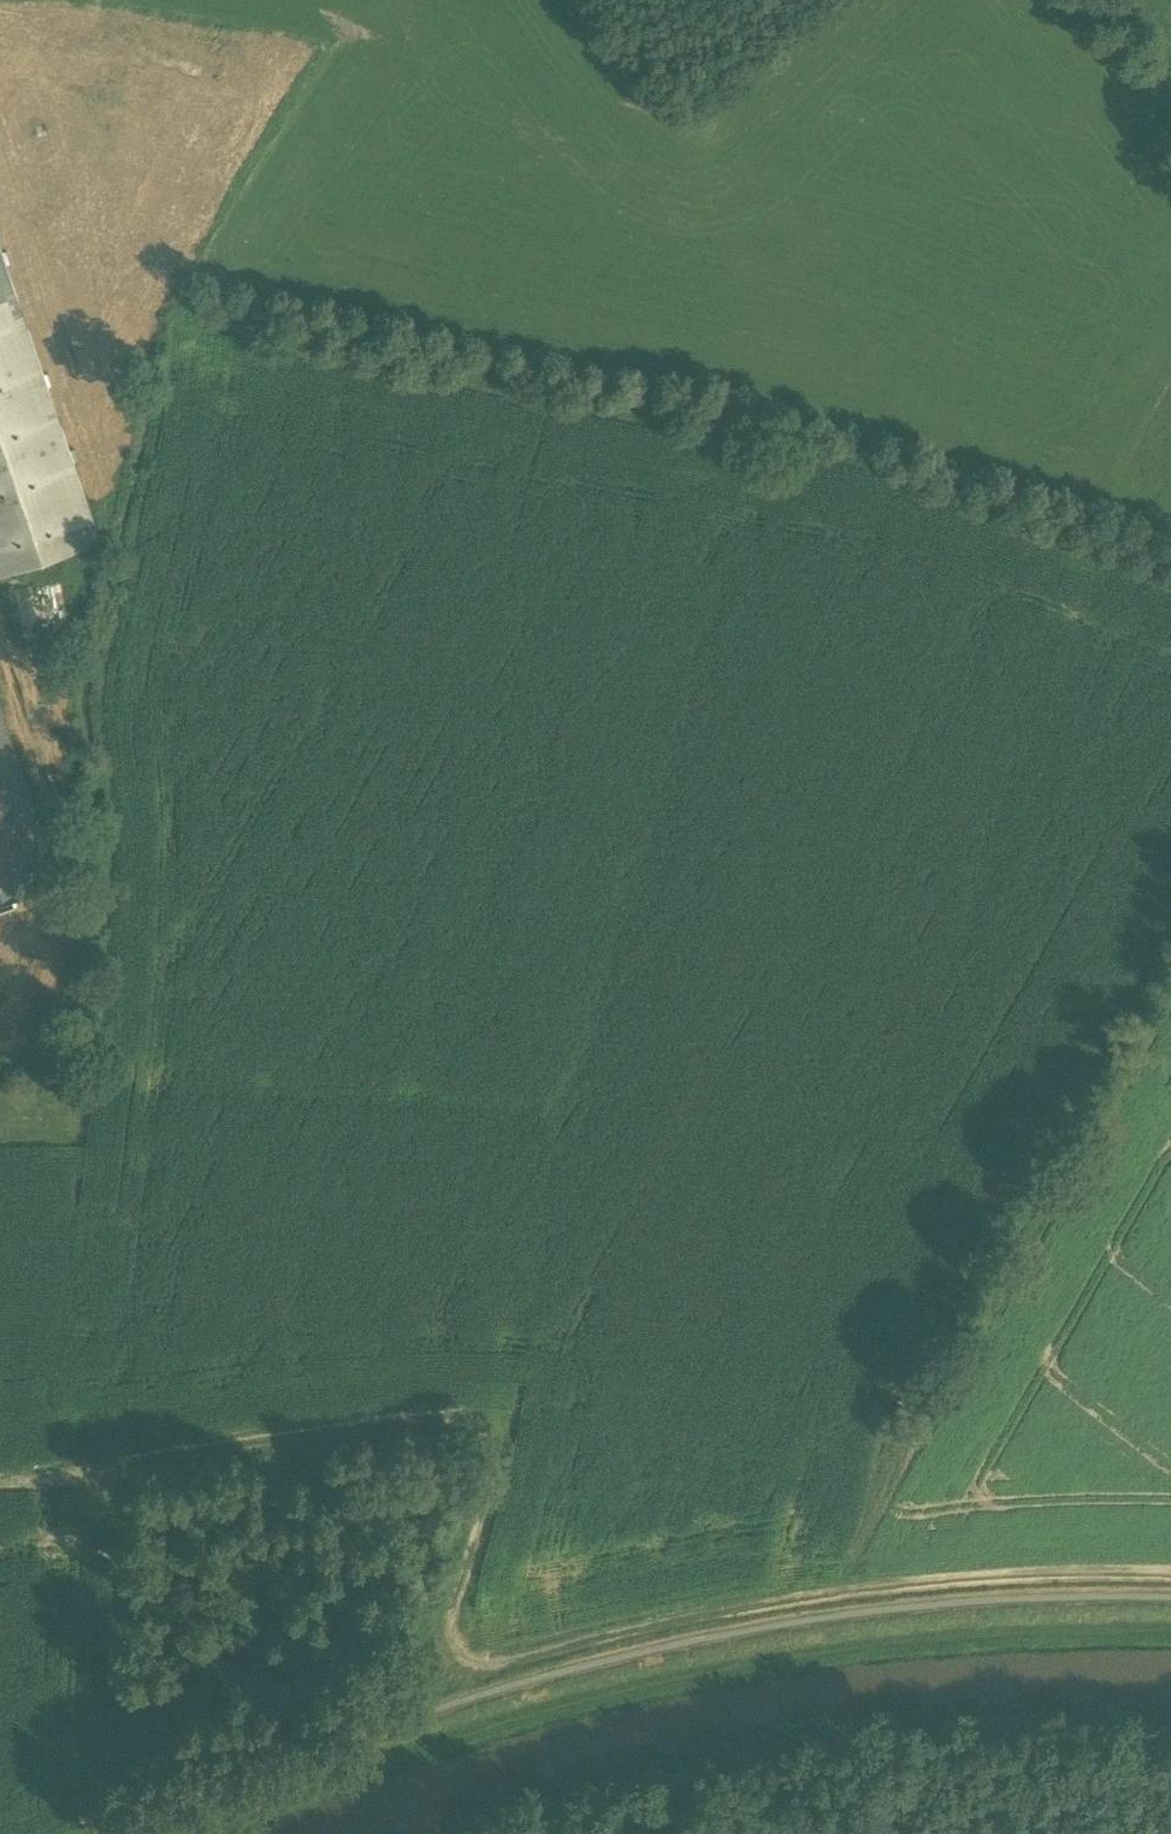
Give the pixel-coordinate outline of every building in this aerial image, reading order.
[(99,540),(15,296),(0,252),(0,574),(99,540)] [(56,867),(0,704),(0,886),(56,867)]
